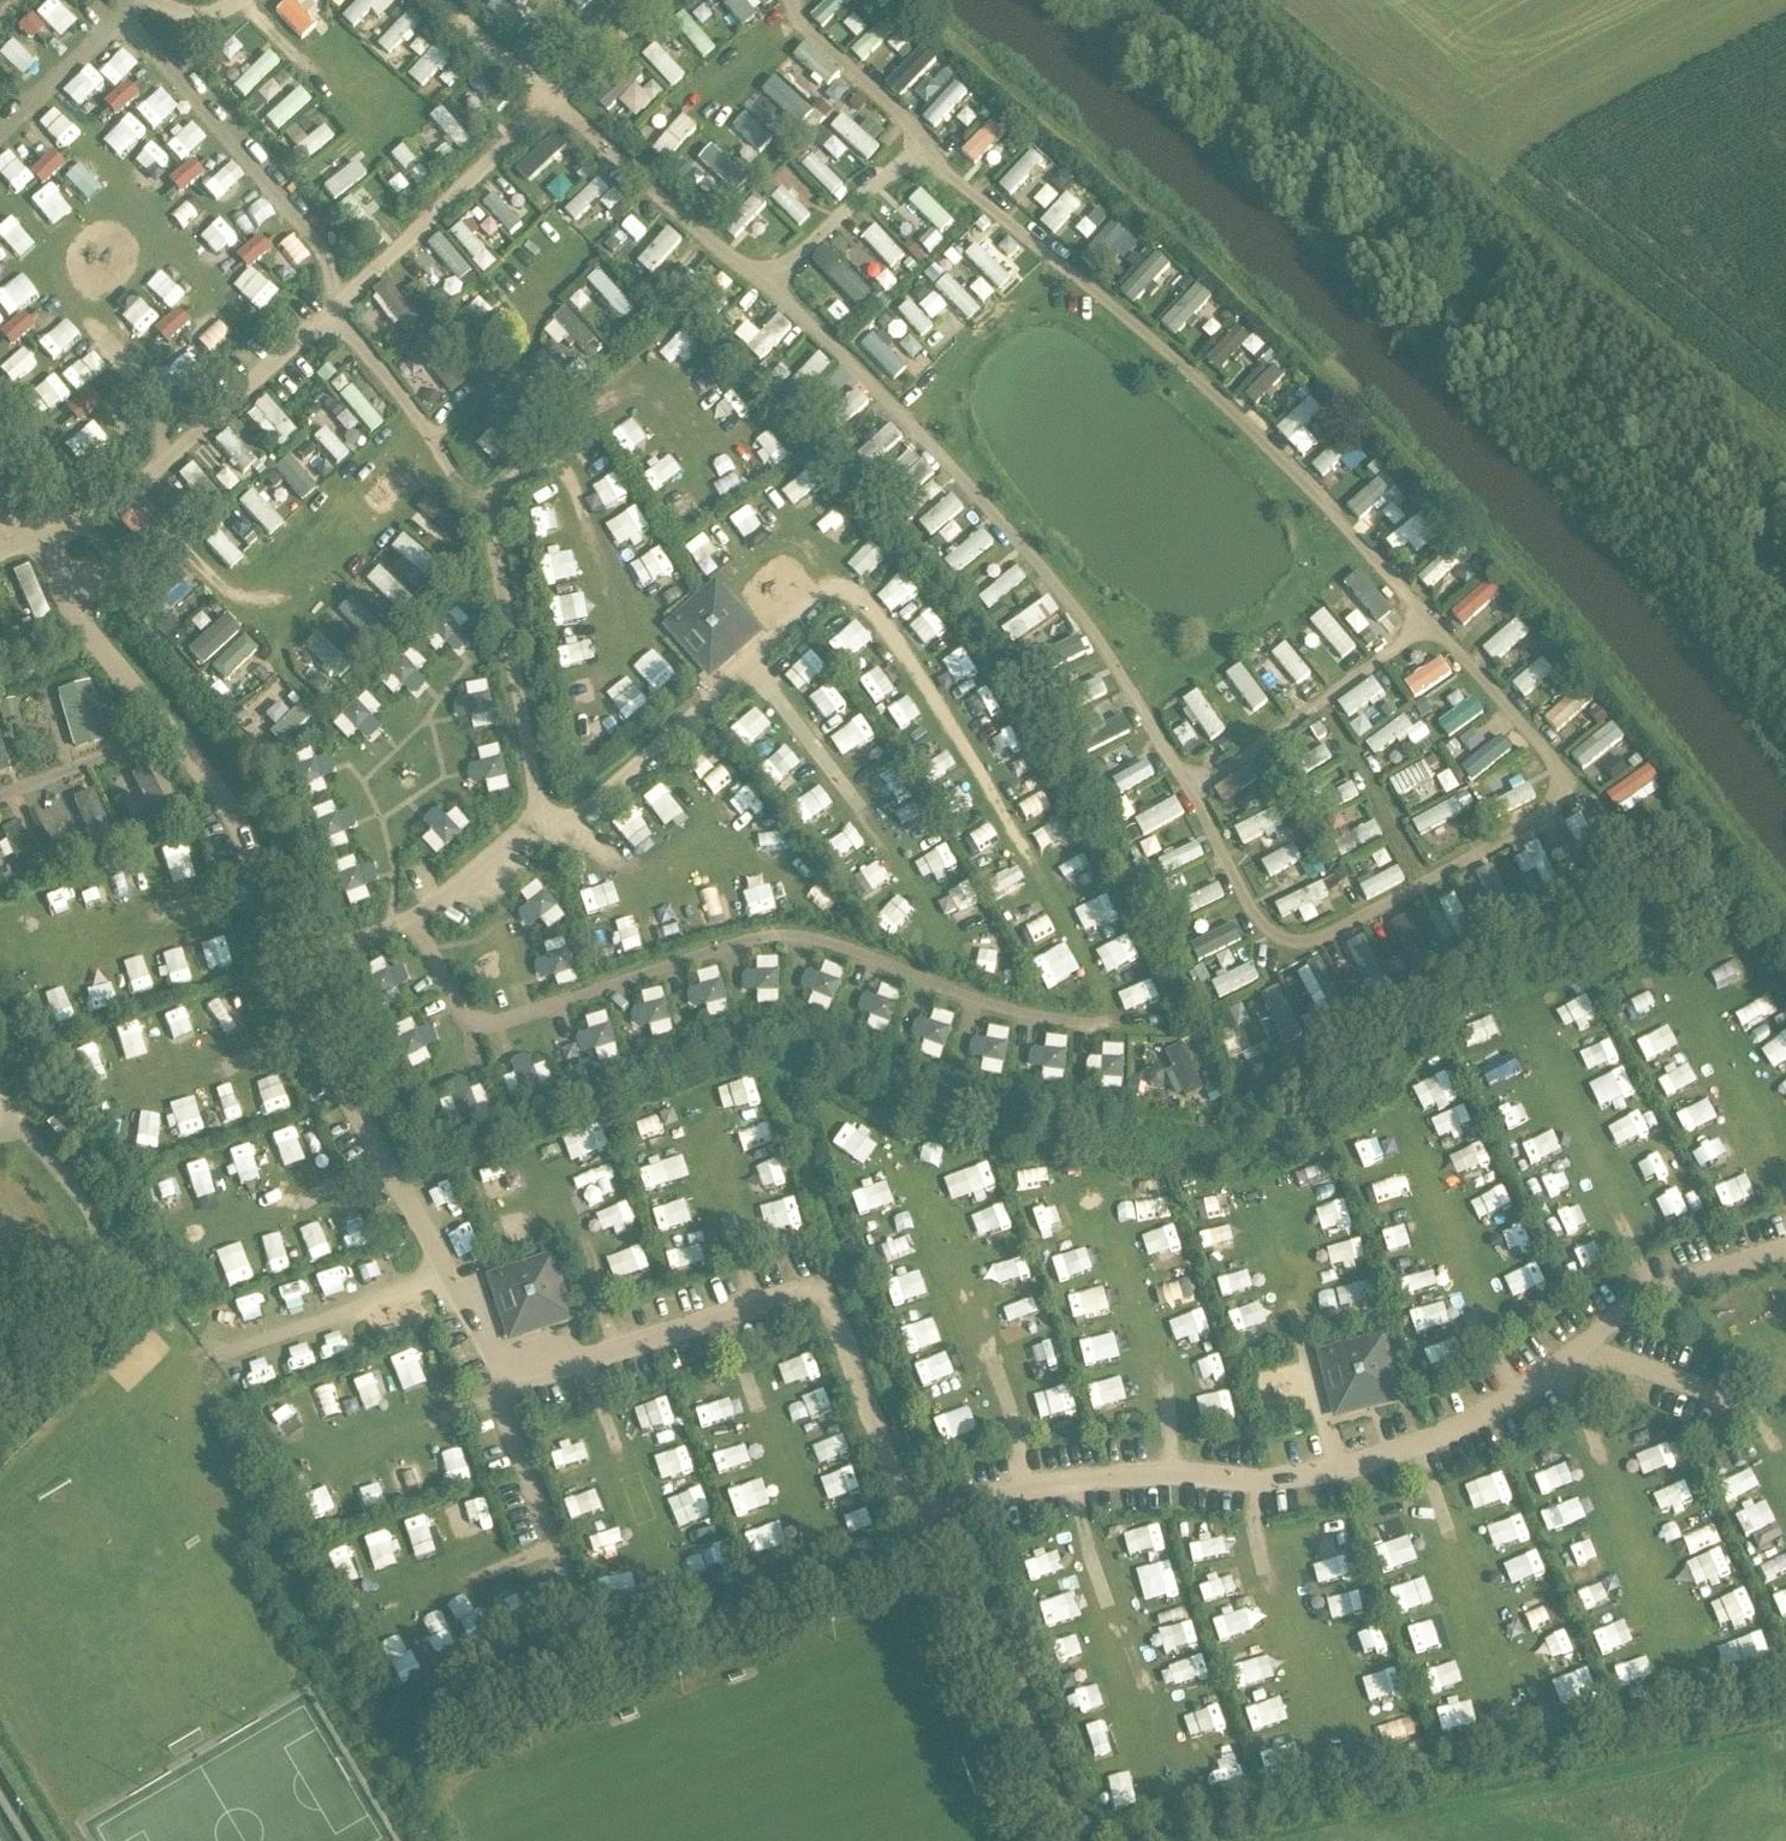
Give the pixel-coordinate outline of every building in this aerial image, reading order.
[(313,45),(325,35),(300,0),(287,9),(313,45)] [(354,20),(365,30),(393,0),(372,0),(354,20)] [(857,9),(842,36),(857,44),(872,17),(857,9)] [(31,16),(18,28),(31,42),(44,30),(31,16)] [(389,46),(401,58),(428,33),(417,21),(389,46)] [(710,34),(699,43),(717,64),(728,55),(710,34)] [(874,35),(864,57),(881,64),(890,41),(874,35)] [(678,85),(690,75),(662,42),(649,53),(678,85)] [(924,78),(943,57),(930,45),(902,76),(903,78),(897,84),(913,98),(928,82),(924,78)] [(435,90),(460,58),(446,47),(421,79),(435,90)] [(256,94),(285,69),(274,57),(245,82),(256,94)] [(773,93),(804,124),(822,107),(791,76),(773,93)] [(459,101),(469,118),(483,110),(492,128),(514,116),(495,81),(459,101)] [(126,83),(103,103),(115,116),(138,96),(126,83)] [(946,131),(978,96),(965,84),(933,119),(946,131)] [(286,132),(321,107),(312,94),(277,118),(286,132)] [(753,109),(740,122),(779,162),(792,149),(753,109)] [(807,129),(821,140),(835,121),(821,110),(807,129)] [(468,149),(477,141),(452,111),(442,119),(468,149)] [(878,163),(890,149),(851,117),(839,131),(878,163)] [(693,119),(664,151),(677,162),(705,131),(693,119)] [(999,121),(969,153),(986,168),(1015,136),(999,121)] [(311,164),(341,141),(333,130),(303,153),(311,164)] [(542,183),(566,157),(552,145),(529,171),(542,183)] [(412,150),(402,160),(431,189),(440,180),(412,150)] [(710,162),(747,192),(757,180),(719,150),(710,162)] [(52,152),(29,172),(41,186),(63,165),(52,152)] [(1023,196),(1054,168),(1041,154),(1010,182),(1023,196)] [(823,157),(812,167),(843,200),(855,190),(823,157)] [(192,161),(169,181),(181,194),(203,174),(192,161)] [(347,193),(374,173),(366,162),(339,182),(347,193)] [(1038,203),(1056,182),(1048,175),(1030,196),(1038,203)] [(1041,219),(1066,237),(1096,196),(1071,178),(1041,219)] [(577,213),(591,227),(619,199),(605,185),(577,213)] [(810,229),(821,219),(793,189),(782,200),(810,229)] [(496,208),(525,242),(537,232),(509,198),(496,208)] [(939,198),(925,207),(947,242),(961,232),(939,198)] [(763,199),(736,226),(748,238),(775,211),(763,199)] [(1102,263),(1114,249),(1121,254),(1139,234),(1108,207),(1077,241),(1102,263)] [(487,263),(497,253),(472,226),(461,235),(487,263)] [(901,273),(915,260),(885,227),(870,240),(901,273)] [(639,271),(650,283),(696,241),(685,229),(639,271)] [(259,237),(236,257),(248,271),(271,250),(259,237)] [(985,245),(973,256),(1010,292),(1021,281),(985,245)] [(1149,246),(1123,287),(1150,305),(1176,263),(1149,246)] [(828,266),(867,305),(879,294),(840,255),(828,266)] [(971,314),(984,301),(949,267),(936,281),(971,314)] [(596,283),(633,321),(644,310),(607,273),(596,283)] [(730,316),(739,304),(699,276),(690,288),(730,316)] [(1187,337),(1221,303),(1207,288),(1172,322),(1187,337)] [(918,302),(906,313),(932,340),(944,330),(918,302)] [(177,310),(154,331),(166,344),(188,324),(177,310)] [(0,333),(0,335),(11,347),(34,327),(22,314),(0,333)] [(571,322),(587,353),(603,345),(587,314),(571,322)] [(465,328),(479,340),(489,328),(476,316),(465,328)] [(518,316),(498,334),(510,347),(530,328),(518,316)] [(778,356),(802,331),(787,317),(763,341),(778,356)] [(1225,325),(1211,355),(1247,372),(1261,342),(1225,325)] [(904,383),(918,370),(882,334),(869,347),(904,383)] [(830,354),(808,379),(819,390),(842,365),(830,354)] [(1265,406),(1296,377),(1285,366),(1255,395),(1265,406)] [(860,422),(878,404),(859,385),(841,403),(860,422)] [(348,398),(381,438),(394,427),(360,387),(348,398)] [(89,390),(67,410),(78,423),(101,403),(89,390)] [(275,397),(261,409),(289,443),(303,431),(275,397)] [(1284,431),(1300,447),(1334,414),(1318,398),(1284,431)] [(497,461),(528,438),(514,420),(501,429),(492,418),(474,431),(497,461)] [(900,425),(858,460),(871,476),(913,441),(900,425)] [(322,440),(346,468),(359,458),(335,430),(322,440)] [(221,444),(253,477),(267,464),(235,431),(221,444)] [(1351,436),(1319,467),(1333,481),(1365,450),(1351,436)] [(284,471),(312,502),(328,488),(301,456),(284,471)] [(930,460),(904,490),(920,503),(945,474),(930,460)] [(202,464),(187,475),(198,490),(213,480),(202,464)] [(223,478),(236,496),(248,486),(236,469),(223,478)] [(1371,518),(1399,495),(1387,481),(1360,504),(1371,518)] [(216,489),(209,502),(224,510),(231,496),(216,489)] [(1409,492),(1399,500),(1410,515),(1421,506),(1409,492)] [(254,494),(244,503),(275,534),(284,525),(254,494)] [(926,523),(939,539),(975,513),(962,496),(926,523)] [(1395,541),(1406,555),(1444,527),(1433,512),(1395,541)] [(968,581),(1005,545),(989,529),(952,565),(968,581)] [(218,533),(205,547),(237,576),(250,562),(218,533)] [(416,536),(404,547),(435,580),(447,568),(416,536)] [(1427,581),(1440,595),(1478,557),(1465,543),(1427,581)] [(1026,568),(987,600),(998,613),(1037,582),(1026,568)] [(407,611),(419,600),(389,570),(377,581),(407,611)] [(710,682),(765,635),(717,580),(663,628),(710,682)] [(1497,582),(1461,617),(1475,631),(1511,596),(1497,582)] [(1358,602),(1384,631),(1405,612),(1378,584),(1358,602)] [(369,596),(353,608),(385,651),(401,639),(369,596)] [(1060,601),(1009,628),(1018,645),(1069,617),(1060,601)] [(473,622),(458,606),(424,638),(438,653),(448,644),(458,655),(472,642),(462,631),(473,622)] [(1319,623),(1334,641),(1330,644),(1348,666),(1367,651),(1334,611),(1319,623)] [(212,669),(250,632),(233,615),(195,651),(212,669)] [(1505,666),(1541,637),(1528,621),(1492,650),(1505,666)] [(1048,668),(1090,644),(1079,624),(1037,648),(1048,668)] [(314,647),(349,683),(363,670),(328,633),(314,647)] [(223,669),(237,684),(268,654),(253,640),(223,669)] [(1294,645),(1277,660),(1306,692),(1323,677),(1294,645)] [(428,665),(414,649),(380,681),(394,696),(403,687),(414,698),(428,685),(418,674),(428,665)] [(1414,688),(1426,706),(1467,679),(1454,660),(1414,688)] [(1531,701),(1566,680),(1555,662),(1520,683),(1531,701)] [(1256,669),(1237,686),(1273,726),(1292,709),(1256,669)] [(1209,685),(1222,700),(1233,691),(1220,676),(1209,685)] [(1360,723),(1395,698),(1383,680),(1347,705),(1360,723)] [(476,731),(497,727),(489,681),(469,685),(471,698),(456,700),(460,719),(474,717),(476,731)] [(82,752),(112,746),(99,686),(69,692),(82,752)] [(1554,720),(1568,736),(1604,703),(1590,688),(1554,720)] [(1480,690),(1443,714),(1460,740),(1497,715),(1480,690)] [(382,709),(367,693),(333,725),(347,740),(357,731),(367,742),(381,729),(371,718),(382,709)] [(1210,693),(1194,701),(1219,747),(1235,738),(1210,693)] [(308,708),(282,733),(293,743),(318,718),(308,708)] [(1090,720),(1097,734),(1115,725),(1107,711),(1090,720)] [(1386,761),(1424,733),(1412,717),(1374,745),(1386,761)] [(1615,722),(1578,758),(1595,776),(1632,740),(1615,722)] [(1100,758),(1141,738),(1135,726),(1094,746),(1100,758)] [(1473,770),(1486,784),(1519,754),(1506,740),(1473,770)] [(490,795),(510,791),(500,745),(480,750),(483,763),(468,766),(473,785),(486,782),(490,795)] [(311,748),(291,755),(308,799),(327,791),(322,779),(336,774),(329,756),(316,761),(311,748)] [(1297,772),(1306,786),(1343,763),(1334,749),(1297,772)] [(1128,801),(1169,782),(1161,764),(1119,782),(1128,801)] [(1408,801),(1444,787),(1436,766),(1400,781),(1408,801)] [(1629,811),(1669,781),(1659,768),(1619,799),(1629,811)] [(1232,815),(1270,786),(1258,770),(1220,799),(1232,815)] [(1339,819),(1370,801),(1362,787),(1331,804),(1339,819)] [(332,801),(312,809),(329,852),(348,845),(343,833),(357,827),(350,809),(337,814),(332,801)] [(1185,802),(1146,825),(1156,842),(1195,820),(1185,802)] [(1423,821),(1429,838),(1474,822),(1468,805),(1423,821)] [(424,841),(439,856),(472,823),(457,809),(448,818),(437,808),(424,821),(434,831),(424,841)] [(1353,861),(1394,845),(1387,828),(1346,843),(1353,861)] [(1209,846),(1162,864),(1169,882),(1216,864),(1209,846)] [(1281,886),(1315,867),(1304,849),(1271,867),(1281,886)] [(354,857),(334,864),(351,908),(370,900),(365,888),(379,883),(372,865),(359,870),(354,857)] [(1370,890),(1376,905),(1418,889),(1412,874),(1370,890)] [(550,931),(567,918),(538,881),(522,894),(530,904),(518,914),(531,929),(542,920),(550,931)] [(1197,920),(1234,907),(1228,888),(1191,901),(1197,920)] [(1329,888),(1294,907),(1302,922),(1338,904),(1329,888)] [(1411,942),(1433,936),(1426,914),(1405,920),(1411,942)] [(1213,965),(1258,949),(1252,929),(1206,945),(1213,965)] [(560,990),(580,983),(566,939),(547,945),(551,957),(536,962),(542,980),(556,976),(560,990)] [(760,1005),(782,1005),(780,958),(760,959),(760,972),(745,973),(746,992),(760,991),(760,1005)] [(385,959),(366,968),(385,1010),(404,1001),(398,989),(412,983),(404,966),(391,972),(385,959)] [(810,1007),(829,1015),(846,971),(827,964),(822,976),(808,971),(801,989),(814,994),(810,1007)] [(712,1019),(733,1013),(719,968),(700,974),(704,986),(689,990),(695,1009),(708,1005),(712,1019)] [(1239,1004),(1271,986),(1261,969),(1229,986),(1239,1004)] [(865,1028),(885,1035),(901,992),(882,985),(877,997),(863,992),(856,1010),(870,1015),(865,1028)] [(656,1039),(677,1033),(664,989),(644,994),(648,1007),(633,1011),(639,1030),(653,1026),(656,1039)] [(1299,1049),(1318,1038),(1290,991),(1271,1003),(1299,1049)] [(918,1053),(938,1060),(954,1017),(935,1010),(931,1022),(916,1017),(910,1035),(923,1040),(918,1053)] [(600,1063),(621,1057),(607,1013),(588,1019),(592,1031),(577,1036),(583,1054),(596,1050),(600,1063)] [(413,1019),(394,1028),(413,1070),(432,1062),(426,1050),(440,1043),(432,1026),(419,1032),(413,1019)] [(980,1073),(1001,1076),(1008,1030),(988,1027),(986,1040),(971,1038),(968,1057),(982,1059),(980,1073)] [(1041,1082),(1062,1085),(1067,1039),(1047,1036),(1045,1049),(1030,1048),(1028,1067),(1042,1068),(1041,1082)] [(1199,1044),(1177,1048),(1187,1099),(1209,1095),(1199,1044)] [(1099,1092),(1120,1093),(1122,1047),(1102,1046),(1101,1059),(1086,1058),(1085,1078),(1100,1078),(1099,1092)] [(503,1079),(510,1099),(554,1083),(547,1064),(535,1068),(530,1054),(511,1061),(516,1074),(503,1079)] [(440,1101),(448,1121),(492,1105),(485,1086),(472,1091),(467,1077),(449,1083),(454,1096),(440,1101)] [(509,1345),(578,1322),(555,1254),(486,1276),(509,1345)] [(366,1287),(389,1287),(389,1264),(366,1264),(366,1287)] [(254,1303),(232,1310),(242,1336),(263,1329),(254,1303)] [(1347,1415),(1401,1401),(1387,1348),(1373,1340),(1320,1353),(1333,1407),(1347,1415)] [(452,1454),(432,1476),(444,1486),(464,1465),(452,1454)]
